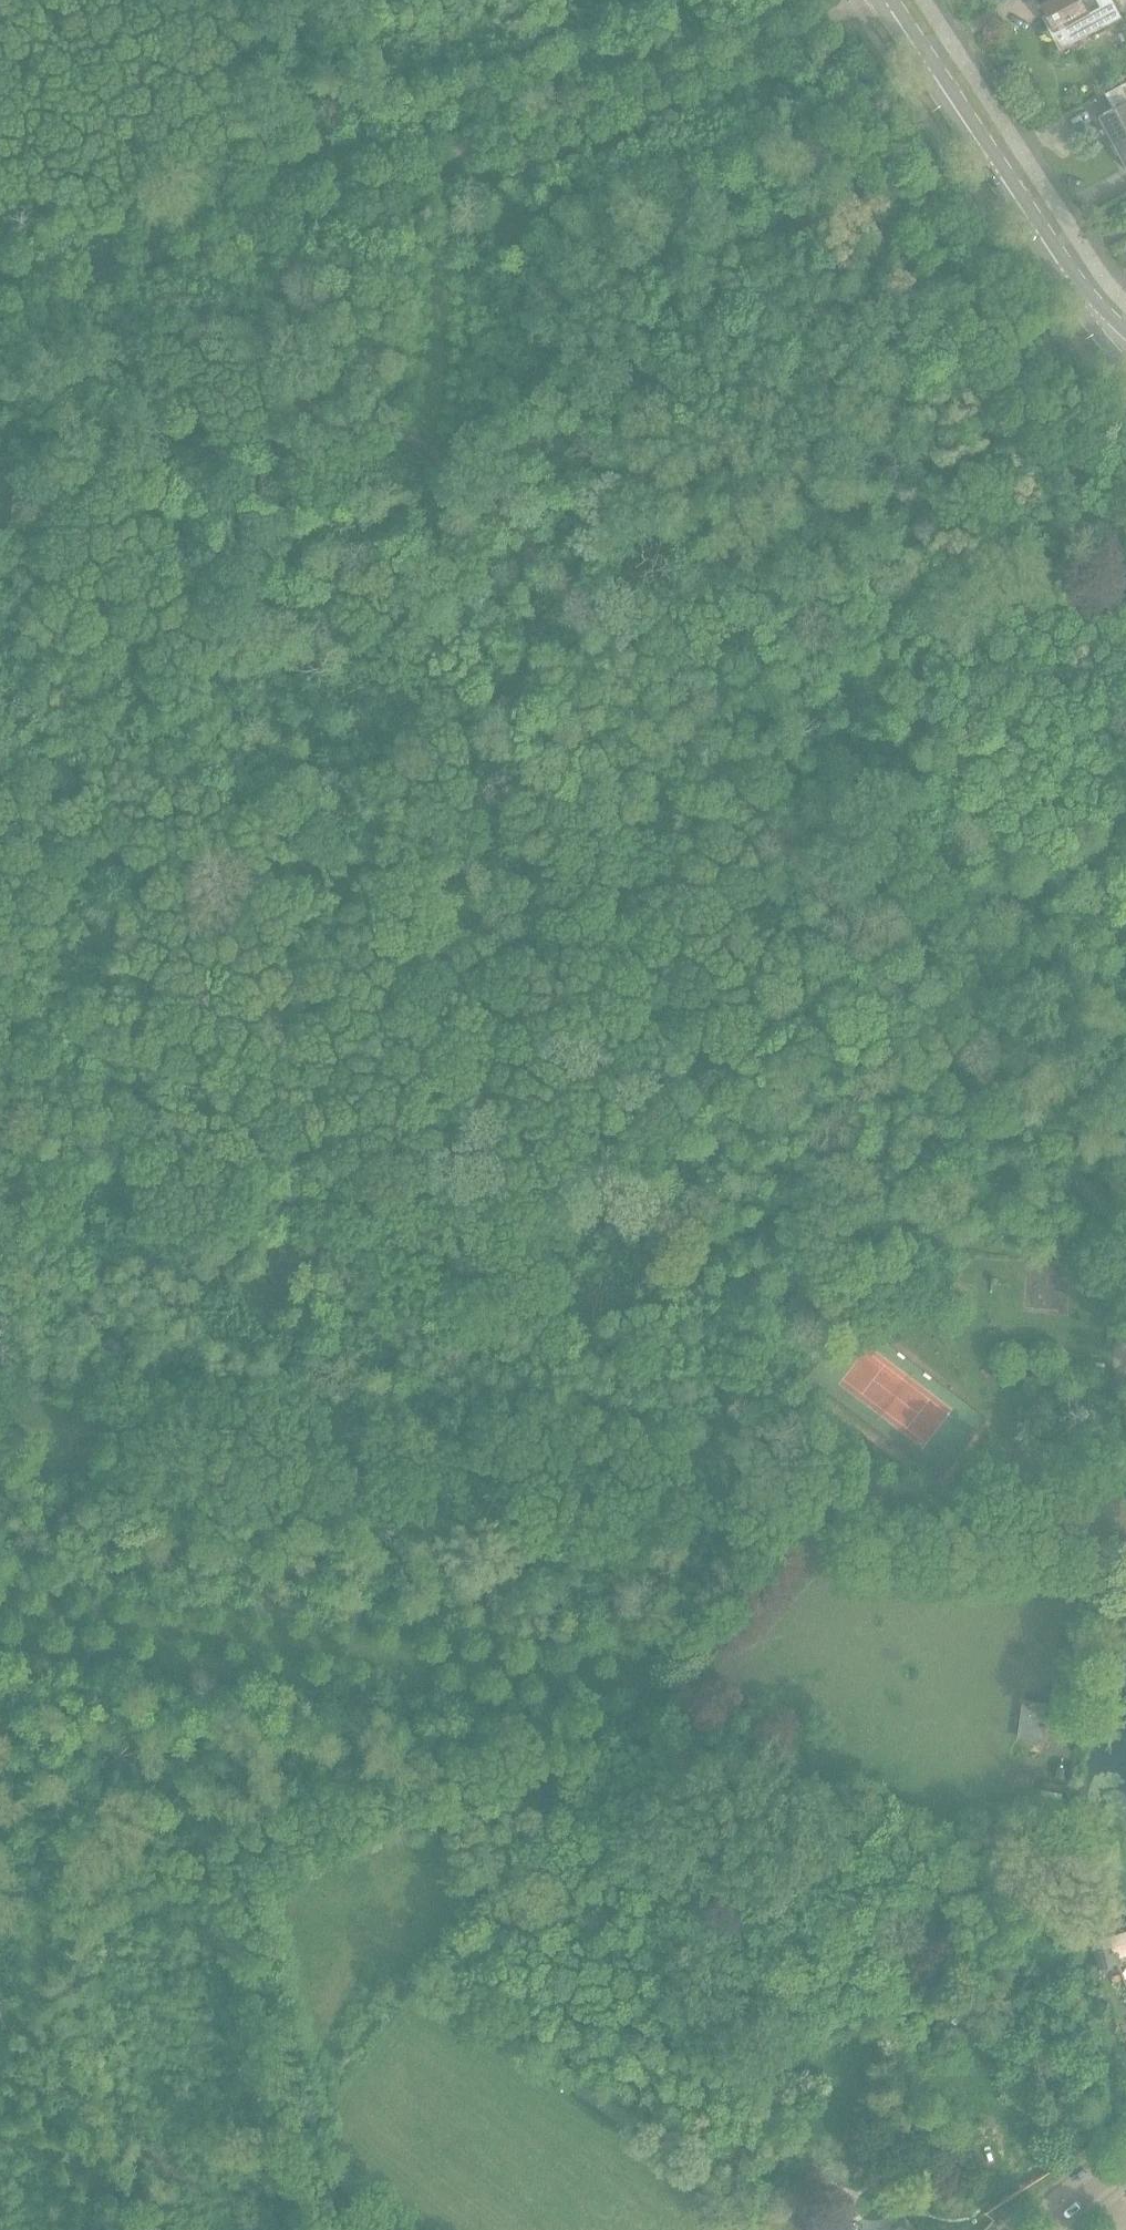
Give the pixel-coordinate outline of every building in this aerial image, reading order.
[(1053,30),(1061,25),(1070,42),(1117,17),(1108,0),(1038,0),(1053,30)] [(1125,137),(1125,101),(1098,116),(1113,144),(1125,137)] [(1113,144),(1125,169),(1125,137),(1113,144)] [(1016,1738),(1043,1742),(1048,1702),(1021,1698),(1016,1738)] [(1116,1960),(1125,1956),(1125,1928),(1105,1935),(1106,1942),(1112,1951),(1116,1960)] [(1099,1967),(1116,1960),(1112,1951),(1106,1942),(1105,1935),(1089,1941),(1099,1967)] [(905,2217),(891,2229),(917,2229),(905,2217)] [(838,2229),(856,2229),(850,2221),(837,2228),(838,2229)]
